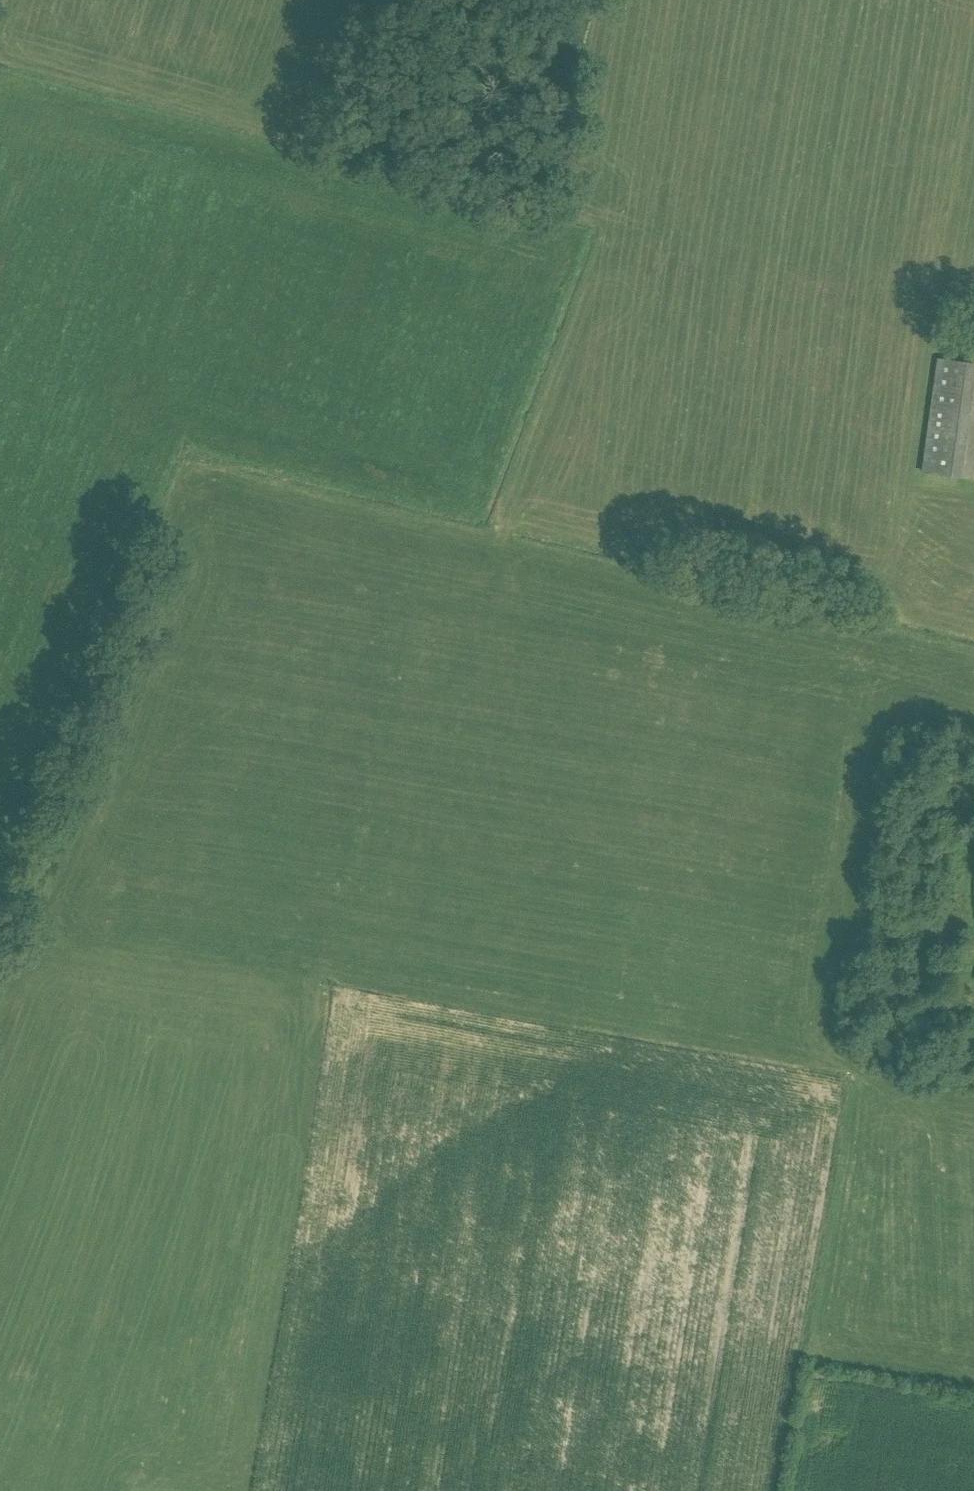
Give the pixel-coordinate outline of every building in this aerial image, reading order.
[(973,383),(973,364),(936,358),(921,472),(961,479),(973,383)]
